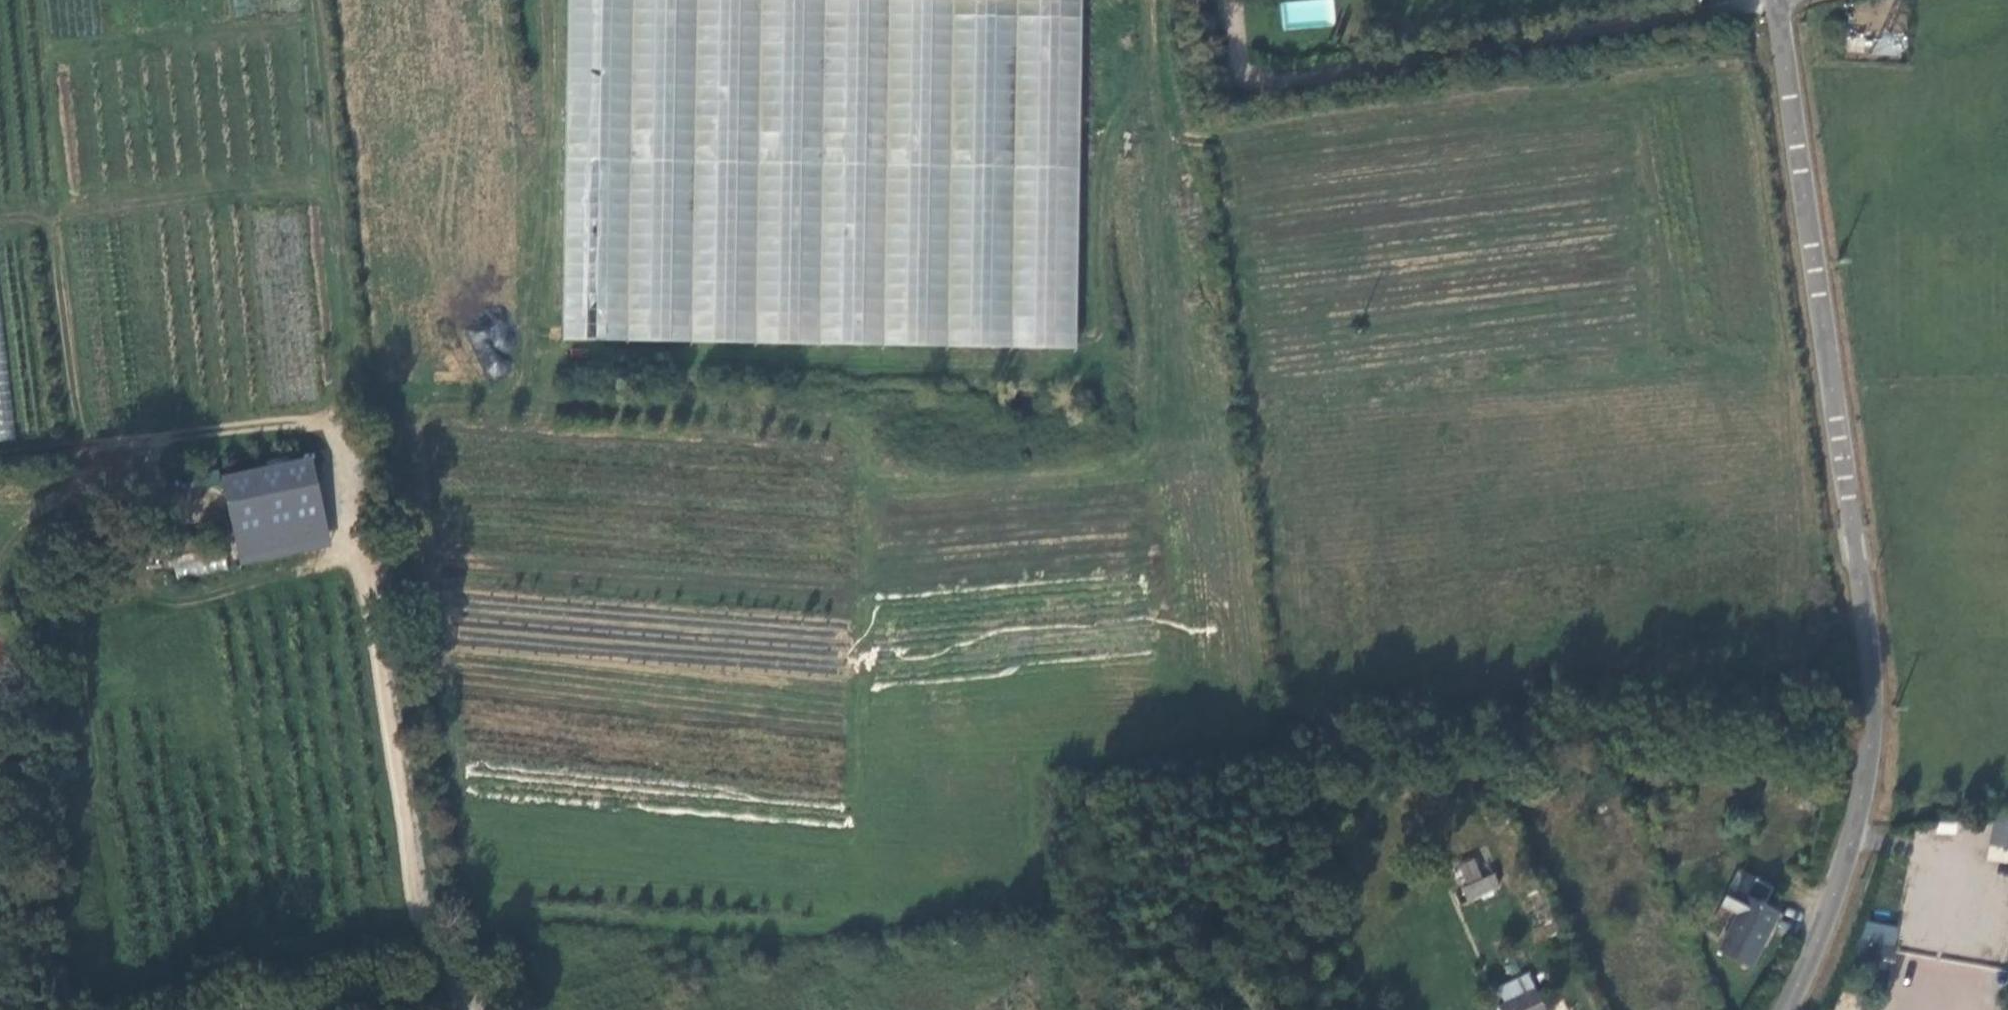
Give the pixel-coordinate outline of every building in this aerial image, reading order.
[(1075,349),(1081,0),(568,0),(563,340),(1075,349)] [(13,439),(0,318),(0,440),(13,439)] [(312,458),(251,471),(263,525),(323,513),(312,458)] [(251,471),(223,477),(240,564),(330,545),(323,513),(263,525),(251,471)] [(1987,859),(2007,863),(2007,816),(1996,813),(1987,859)] [(1499,887),(1493,875),(1481,880),(1474,860),(1459,867),(1467,885),(1462,888),(1468,900),(1499,887)] [(1750,966),(1777,913),(1763,906),(1773,888),(1738,870),(1721,905),(1737,913),(1718,951),(1750,966)] [(1870,921),(1863,948),(1891,956),(1898,928),(1870,921)] [(1536,989),(1498,1009),(1499,1009),(1547,1009),(1536,989)]
